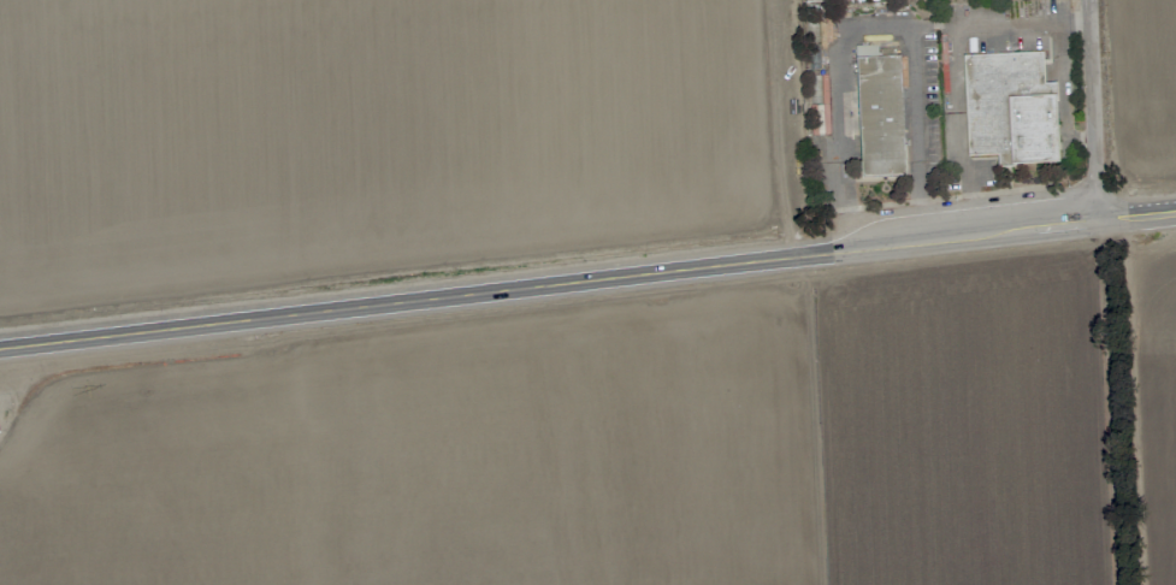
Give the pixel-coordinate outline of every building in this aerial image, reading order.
[(860,178),(904,177),(901,57),(877,58),(876,46),(856,46),(860,178)] [(963,56),(966,157),(996,156),(997,167),(1058,165),(1055,83),(1044,84),(1043,53),(963,56)]
